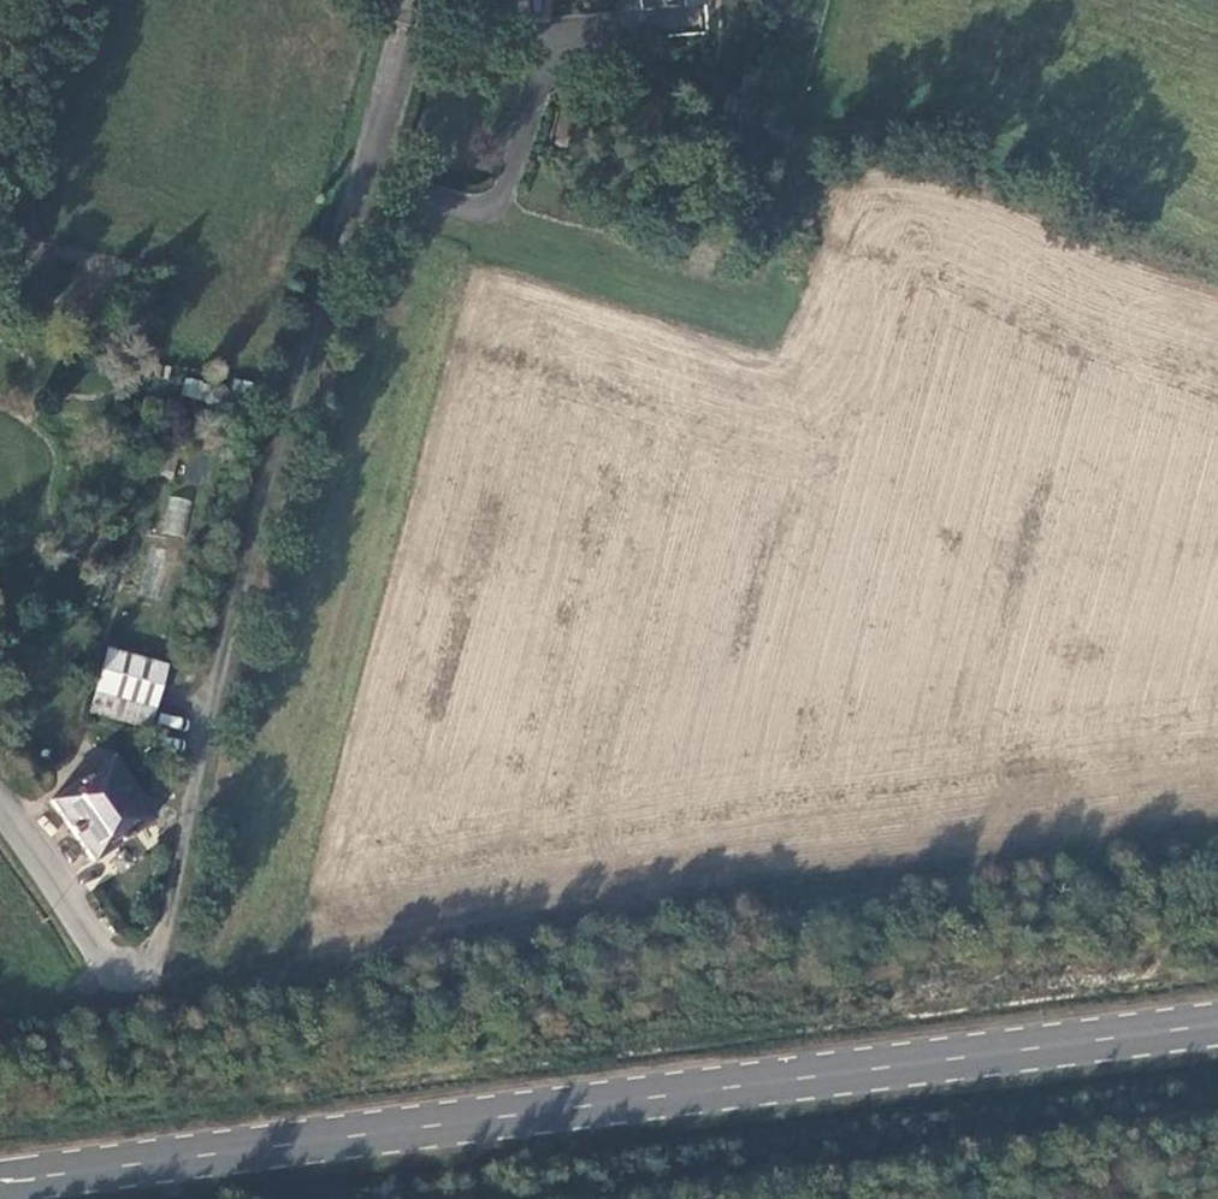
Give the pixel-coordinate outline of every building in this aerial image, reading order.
[(470,17),(458,14),(452,18),(452,24),(453,29),(459,32),(471,33),(473,26),(470,17)] [(231,391),(211,386),(208,403),(236,411),(242,388),(233,386),(231,391)] [(181,538),(192,501),(170,494),(159,531),(181,538)] [(170,665),(111,650),(103,689),(159,704),(170,665)] [(150,815),(111,759),(52,797),(93,858),(150,815)]
